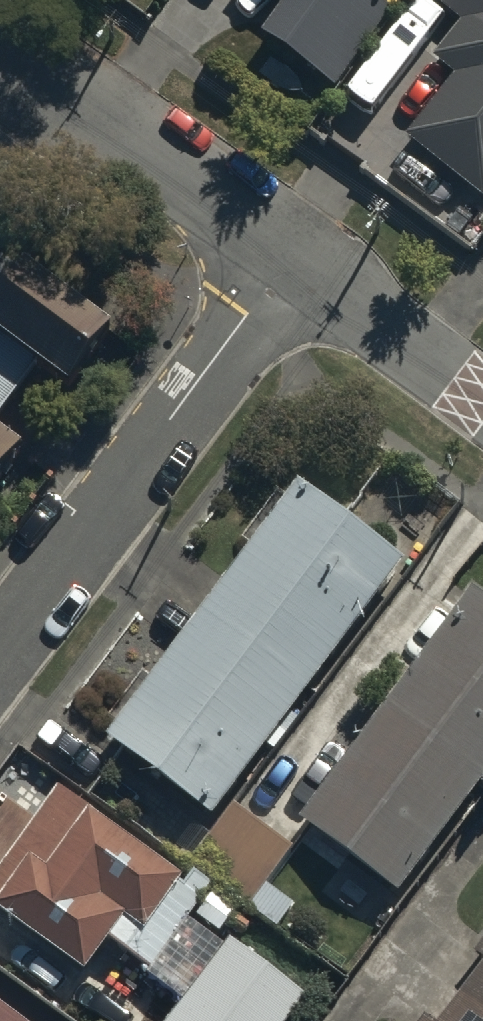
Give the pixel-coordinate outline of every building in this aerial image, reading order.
[(257,50),(328,100),(399,0),(292,0),(257,50)] [(462,16),(434,52),(456,69),(406,130),(482,193),(482,0),(442,0),(462,16)] [(34,382),(73,412),(118,354),(30,286),(0,325),(0,425),(34,382)] [(29,472),(0,450),(0,510),(29,472)] [(239,543),(250,551),(156,682),(139,670),(102,722),(118,734),(104,753),(151,786),(218,833),(403,575),(280,486),(239,543)] [(466,608),(299,841),(396,910),(482,788),(482,620),(466,608)] [(0,886),(0,920),(88,982),(107,955),(149,985),(211,897),(191,882),(181,896),(56,808),(0,886)] [(471,967),(482,977),(482,951),(471,967)] [(173,1020),(299,1020),(306,1013),(226,952),(173,1020)] [(451,1020),(482,1020),(482,980),(451,1020)] [(0,1013),(0,1020),(11,1020),(0,1013)]
